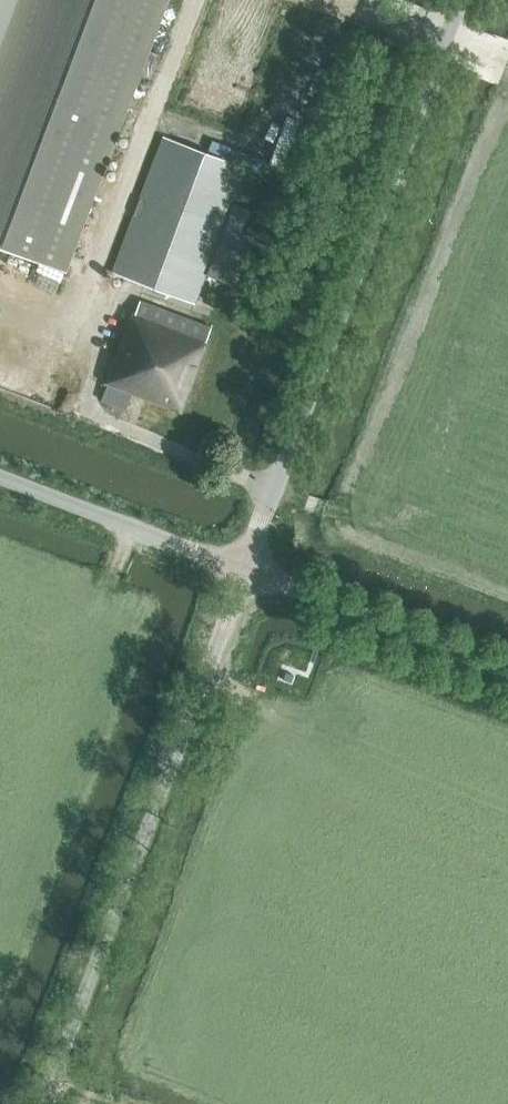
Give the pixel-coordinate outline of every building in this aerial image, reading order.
[(0,54),(0,245),(66,270),(66,269),(63,267),(165,0),(21,0),(0,54)] [(21,0),(0,0),(0,54),(21,0)] [(245,168),(163,137),(113,272),(195,303),(245,168)] [(139,301),(126,333),(124,332),(104,382),(181,413),(208,345),(206,343),(211,329),(139,301)]
